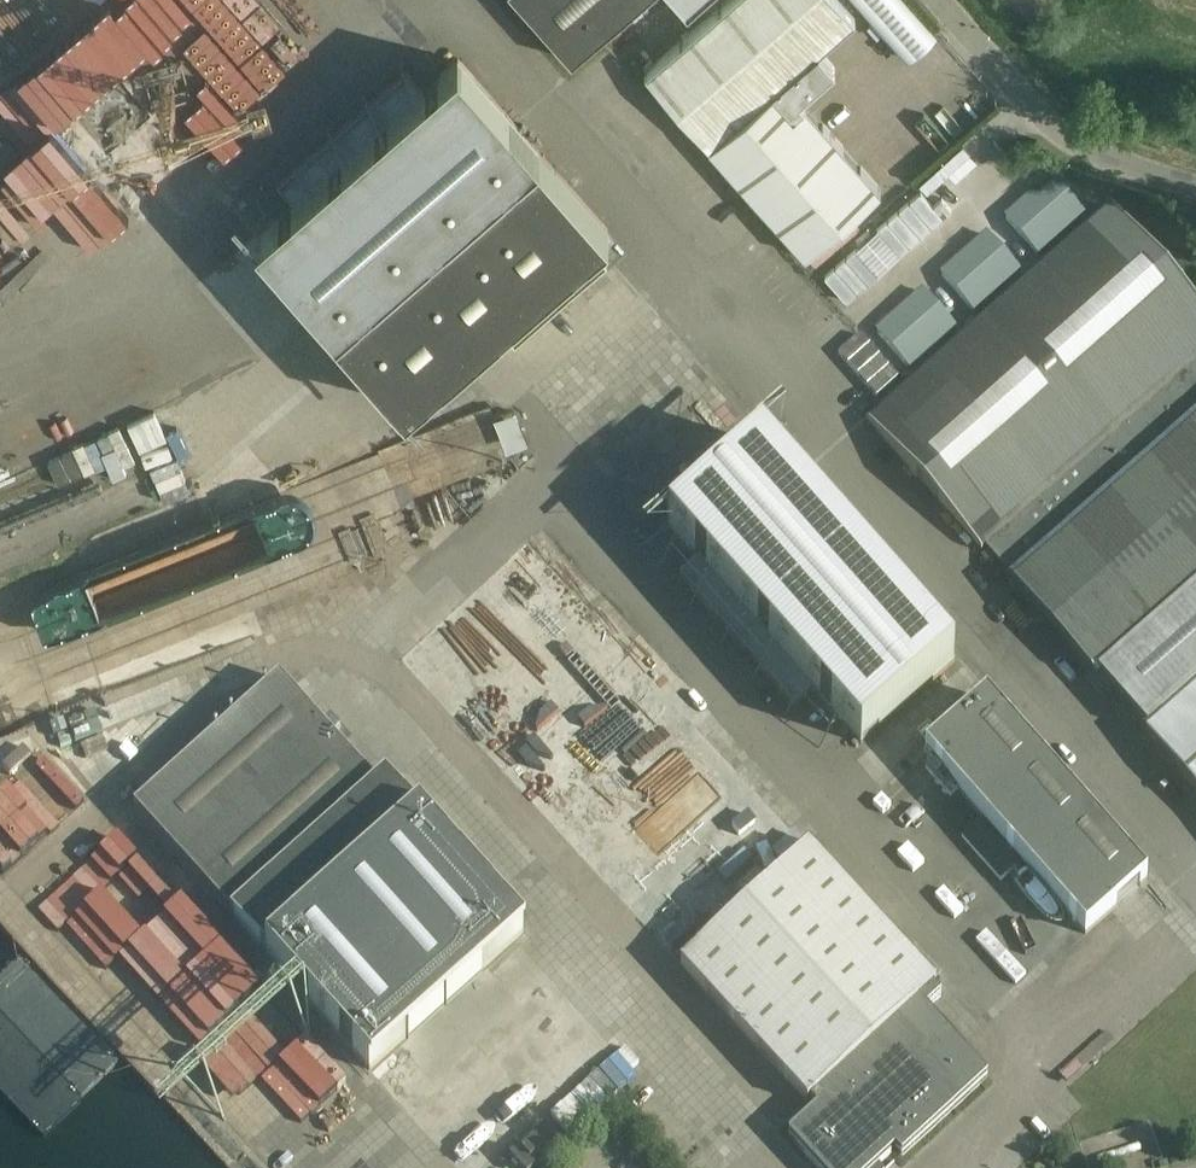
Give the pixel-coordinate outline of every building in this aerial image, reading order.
[(0,21),(0,30),(36,75),(0,103),(0,119),(53,187),(101,150),(75,117),(194,23),(176,0),(122,0),(109,10),(101,0),(27,0),(0,21)] [(572,58),(638,0),(521,0),(572,58)] [(805,254),(880,187),(800,98),(835,66),(820,48),(856,17),(841,0),(726,0),(645,72),(709,145),(805,254)] [(907,58),(937,31),(909,0),(856,0),(907,58)] [(213,145),(272,90),(225,40),(165,95),(213,145)] [(255,235),(338,329),(540,151),(458,58),(422,89),(406,70),(277,183),(293,202),(255,235)] [(156,108),(68,188),(109,232),(196,152),(156,108)] [(609,266),(593,248),(611,232),(540,151),(338,329),(337,330),(408,411),(501,329),(517,347),(609,266)] [(882,232),(897,250),(933,220),(918,202),(882,232)] [(1115,211),(868,421),(1093,681),(1195,589),(1195,306),(1115,211)] [(455,480),(507,457),(485,406),(424,432),(431,447),(439,443),(455,480)] [(126,421),(137,449),(166,437),(154,409),(126,421)] [(501,447),(524,442),(516,409),(494,414),(501,447)] [(860,742),(954,660),(761,441),(667,523),(698,557),(679,574),(794,704),(812,688),(860,742)] [(174,457),(150,466),(163,501),(187,492),(174,457)] [(1101,676),(1148,725),(1140,731),(1195,794),(1195,591),(1101,676)] [(265,952),(370,1070),(524,932),(418,814),(385,776),(376,784),(291,690),(299,683),(289,673),(282,679),(280,676),(256,698),(247,689),(226,708),(235,716),(134,807),(231,915),(265,952)] [(986,696),(925,751),(1085,933),(1147,879),(986,696)] [(699,770),(635,827),(657,852),(721,794),(699,770)] [(8,867),(56,825),(16,781),(0,795),(0,859),(8,867)] [(78,863),(99,885),(119,866),(117,865),(132,851),(113,830),(78,863)] [(895,1148),(900,1154),(988,1075),(927,1008),(941,995),(802,840),(674,958),(805,1101),(808,1098),(815,1105),(785,1132),(819,1167),(872,1167),(895,1148)] [(61,865),(35,881),(48,901),(73,885),(61,865)] [(240,1007),(258,991),(194,917),(187,914),(177,902),(154,922),(144,945),(148,950),(138,973),(129,981),(124,990),(136,1003),(158,1013),(191,1051),(223,1023),(256,1061),(265,1065),(300,1035),(291,1030),(282,1021),(277,1033),(265,1028),(251,1012),(240,1007)] [(985,930),(974,941),(1015,983),(1026,972),(985,930)] [(604,1061),(549,1113),(569,1135),(625,1083),(604,1061)]
